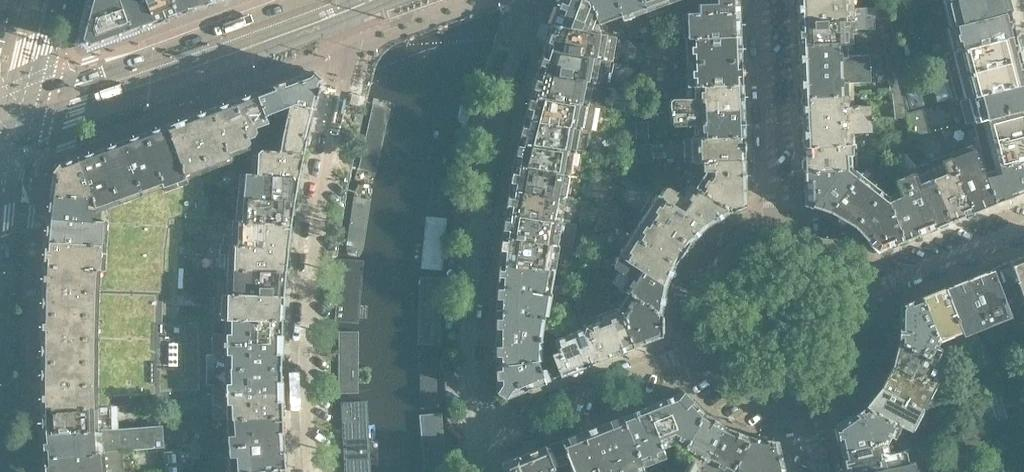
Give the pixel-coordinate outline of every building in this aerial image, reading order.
[(145,0),(90,0),(84,21),(79,41),(87,47),(153,23),(145,0)] [(153,23),(176,15),(171,0),(145,0),(153,23)] [(198,6),(196,0),(171,0),(176,15),(198,6)] [(595,19),(588,0),(561,0),(552,24),(600,33),(595,19)] [(615,0),(588,0),(595,19),(618,11),(615,0)] [(640,0),(615,0),(618,11),(628,37),(641,39),(654,40),(640,0)] [(687,38),(672,39),(671,15),(666,0),(640,0),(654,40),(655,62),(639,61),(639,65),(636,89),(696,86),(741,83),(739,36),(687,38)] [(737,0),(719,0),(719,3),(696,5),(696,14),(738,12),(737,0)] [(864,7),(842,8),(842,0),(797,0),(798,21),(865,18),(864,7)] [(892,16),(889,0),(880,0),(881,17),(884,17),(892,17),(892,16)] [(902,0),(889,0),(892,16),(905,13),(902,0)] [(1005,0),(951,0),(950,0),(953,15),(948,16),(951,26),(956,24),(1008,11),(1005,0)] [(1014,34),(1008,11),(956,24),(959,36),(954,38),(955,42),(930,48),(932,56),(962,48),(1014,34)] [(739,36),(738,12),(696,14),(686,14),(687,38),(739,36)] [(911,36),(905,13),(892,16),(892,17),(895,40),(911,36)] [(895,41),(895,40),(892,17),(884,17),(885,41),(888,41),(895,41)] [(847,43),(846,29),(853,29),(853,34),(874,34),(873,18),(798,21),(799,45),(843,43),(847,43)] [(601,58),(605,33),(600,33),(552,24),(543,49),(599,58),(601,58)] [(1020,58),(1014,34),(962,48),(968,72),(1020,58)] [(920,59),(917,35),(911,36),(895,40),(895,41),(899,65),(920,59)] [(639,61),(641,39),(628,37),(624,62),(639,65),(639,61)] [(899,65),(895,41),(888,41),(889,67),(892,66),(899,66),(899,65)] [(866,67),(866,55),(844,56),(843,43),(799,45),(800,70),(866,67)] [(595,82),(599,58),(543,49),(536,72),(593,82),(595,82)] [(1020,58),(968,72),(975,96),(1023,83),(1023,74),(1020,58)] [(924,83),(920,59),(899,65),(899,66),(903,89),(924,83)] [(903,89),(899,66),(892,66),(893,92),(896,92),(903,91),(903,89)] [(846,94),(845,81),(867,80),(866,67),(800,70),(801,95),(846,94)] [(313,109),(320,80),(320,79),(319,76),(318,75),(317,74),(316,73),(314,72),(313,72),(311,71),(256,92),(267,122),(286,115),(288,105),(292,104),(312,109),(313,109)] [(589,103),(593,82),(536,72),(530,93),(589,103)] [(742,109),(741,83),(696,86),(697,99),(670,100),(669,100),(667,101),(667,102),(666,104),(666,105),(656,106),(656,114),(666,113),(742,109)] [(928,108),(924,83),(903,89),(903,91),(907,114),(928,108)] [(975,96),(981,120),(984,119),(1023,108),(1023,83),(975,96)] [(267,122),(256,92),(256,91),(254,92),(255,93),(235,100),(248,136),(254,134),(257,129),(256,126),(267,122)] [(907,114),(903,91),(896,92),(897,117),(900,117),(907,117),(907,114)] [(358,175),(377,179),(396,98),(377,93),(358,175)] [(592,130),(596,105),(589,103),(530,93),(523,118),(581,128),(583,128),(592,130)] [(869,118),(868,106),(846,107),(846,94),(801,95),(802,121),(869,118)] [(254,151),(248,136),(235,100),(235,99),(211,108),(230,159),(254,151)] [(306,136),(311,116),(310,116),(312,109),(292,104),(288,105),(286,115),(278,152),(303,152),(306,136)] [(236,175),(230,159),(211,108),(187,116),(212,184),(236,175)] [(932,133),(928,108),(907,114),(907,117),(911,138),(915,137),(932,133)] [(984,119),(990,143),(971,148),(977,163),(995,158),(997,167),(1023,160),(1023,108),(984,119)] [(742,135),(742,109),(666,113),(666,122),(670,126),(697,125),(698,138),(742,135)] [(212,184),(187,116),(166,124),(196,206),(207,190),(212,184)] [(911,142),(911,138),(907,117),(900,117),(901,142),(911,142)] [(577,151),(581,128),(523,118),(517,141),(571,150),(577,151)] [(848,144),(847,132),(869,131),(869,118),(802,121),(803,146),(848,144)] [(424,206),(447,209),(459,126),(435,123),(424,206)] [(196,206),(166,124),(144,132),(177,221),(187,217),(196,206)] [(177,221),(144,132),(123,140),(153,221),(169,223),(177,221)] [(742,135),(698,138),(691,138),(692,164),(698,164),(743,162),(742,135)] [(895,151),(917,143),(915,137),(911,138),(911,142),(901,142),(895,143),(895,151)] [(977,163),(971,148),(967,137),(944,146),(971,212),(993,203),(984,179),(980,171),(977,163)] [(153,221),(123,140),(101,147),(127,218),(153,221)] [(567,174),(571,150),(517,141),(512,164),(567,174)] [(971,212),(944,146),(943,141),(920,150),(925,162),(949,221),(971,212)] [(884,154),(883,143),(876,143),(876,157),(884,154)] [(895,151),(895,143),(883,143),(884,154),(884,156),(895,151)] [(848,160),(848,155),(855,154),(855,144),(848,144),(803,146),(804,171),(842,170),(841,160),(848,160)] [(176,316),(177,292),(167,292),(169,234),(169,223),(153,221),(127,218),(101,147),(58,163),(52,170),(46,228),(44,256),(42,276),(41,295),(41,314),(40,333),(40,352),(40,371),(41,390),(41,410),(107,407),(158,403),(157,398),(172,397),(209,395),(210,395),(210,317),(176,316)] [(298,176),(303,152),(278,152),(261,148),(254,151),(230,159),(236,175),(239,174),(243,174),(298,176)] [(885,163),(884,156),(884,154),(876,157),(875,157),(885,163)] [(997,167),(999,174),(984,179),(993,203),(1023,191),(1023,160),(997,167)] [(745,205),(743,162),(698,164),(699,170),(703,176),(703,182),(698,190),(730,210),(737,207),(745,205)] [(949,221),(925,162),(918,165),(920,172),(906,178),(926,230),(949,221)] [(562,197),(567,174),(512,164),(508,188),(562,197)] [(829,211),(852,175),(844,170),(842,170),(804,171),(805,203),(829,211)] [(294,199),(298,176),(243,174),(242,189),(233,188),(233,198),(294,199)] [(853,226),(876,191),(852,175),(829,211),(853,226)] [(926,230),(906,178),(894,182),(899,194),(888,199),(904,239),(926,230)] [(347,243),(347,245),(348,248),(349,250),(350,252),(351,253),(355,257),(359,255),(361,253),(362,252),(364,250),(365,248),(366,246),(367,243),(374,194),(374,192),(373,190),(372,189),(368,187),(365,186),(362,186),(358,187),(357,187),(355,189),(354,191),(347,240),(347,243)] [(558,221),(562,197),(508,188),(504,212),(558,221)] [(730,210),(698,190),(695,188),(687,200),(672,191),(667,192),(663,198),(705,225),(712,220),(718,216),(725,213),(730,210)] [(290,223),(241,222),(232,221),(207,221),(207,190),(196,206),(187,217),(177,221),(169,223),(169,234),(220,236),(220,245),(287,247),(290,223)] [(904,239),(888,199),(876,191),(853,226),(877,249),(904,239)] [(705,225),(663,198),(660,195),(652,207),(656,209),(650,218),(688,242),(691,238),(697,232),(701,228),(705,225)] [(290,223),(294,199),(233,198),(232,207),(242,207),(241,222),(290,223)] [(560,221),(558,221),(504,212),(501,236),(555,245),(560,221)] [(422,269),(444,271),(449,219),(426,217),(422,269)] [(688,242),(650,218),(643,229),(639,227),(633,236),(637,238),(674,262),(678,255),(681,251),(686,244),(688,242)] [(552,269),(557,245),(555,245),(501,236),(498,260),(552,269)] [(674,262),(637,238),(630,249),(626,247),(620,256),(664,285),(667,278),(668,274),(671,267),(674,262)] [(285,271),(288,247),(287,247),(220,245),(220,254),(231,254),(231,270),(285,271)] [(994,267),(1001,285),(1020,278),(1023,277),(1023,254),(994,267)] [(664,285),(620,256),(615,264),(617,269),(633,280),(626,291),(631,294),(660,313),(660,308),(661,300),(662,293),(663,290),(664,285)] [(334,321),(359,323),(364,259),(339,257),(334,321)] [(548,293),(552,269),(498,260),(497,284),(548,293)] [(589,281),(596,272),(583,263),(578,274),(589,281)] [(1013,315),(1001,285),(994,267),(969,277),(988,325),(1013,315)] [(283,295),(285,271),(231,270),(230,285),(215,284),(215,293),(283,295)] [(417,344),(441,344),(441,276),(417,276),(417,344)] [(988,325),(969,277),(944,287),(962,333),(963,335),(988,325)] [(543,316),(548,293),(497,284),(495,308),(543,316)] [(962,333),(944,287),(921,296),(937,335),(946,331),(949,338),(962,333)] [(281,319),(283,295),(215,293),(214,317),(281,319)] [(660,319),(660,313),(631,294),(620,311),(634,346),(661,335),(660,329),(660,324),(660,319)] [(937,335),(921,296),(898,305),(898,341),(931,358),(940,342),(937,335)] [(545,317),(543,316),(495,308),(495,336),(542,337),(545,317)] [(634,346),(620,311),(601,318),(603,322),(584,329),(597,360),(634,346)] [(280,367),(280,353),(280,343),(281,319),(214,317),(210,317),(210,395),(280,391),(280,367)] [(597,360),(584,329),(557,340),(555,345),(559,353),(552,356),(559,375),(597,360)] [(358,330),(340,330),(341,393),(359,393),(358,330)] [(537,362),(542,337),(495,336),(494,364),(495,364),(537,362)] [(936,375),(941,364),(931,358),(898,341),(891,365),(930,385),(935,388),(941,377),(936,375)] [(989,367),(984,348),(970,353),(977,370),(989,367)] [(441,409),(438,350),(420,350),(423,410),(441,409)] [(544,381),(559,375),(552,356),(537,362),(495,364),(496,391),(495,392),(504,398),(504,397),(544,381)] [(924,396),(930,385),(891,365),(880,386),(924,410),(930,399),(924,396)] [(995,393),(989,367),(977,370),(987,395),(995,393)] [(924,410),(880,386),(864,406),(897,423),(907,428),(913,418),(918,420),(924,410)] [(684,446),(702,412),(683,390),(643,406),(659,445),(673,440),(684,446)] [(280,391),(210,395),(209,395),(209,405),(228,404),(228,419),(230,419),(281,415),(280,391)] [(1007,416),(1000,391),(995,393),(1002,417),(1007,416)] [(1002,417),(995,393),(987,395),(996,419),(1002,417)] [(174,424),(172,397),(157,398),(158,403),(159,425),(174,424)] [(367,399),(341,400),(344,471),(370,471),(367,399)] [(659,445),(643,406),(622,414),(642,463),(662,455),(659,445)] [(888,439),(897,423),(864,406),(834,426),(840,450),(881,441),(888,439)] [(109,429),(107,407),(41,410),(42,431),(109,429)] [(723,427),(702,412),(684,446),(680,453),(691,458),(685,471),(700,471),(723,427)] [(444,414),(421,416),(426,471),(449,471),(444,414)] [(642,463),(622,414),(602,423),(621,471),(632,471),(643,468),(642,463)] [(283,441),(281,415),(230,419),(231,435),(225,436),(226,445),(283,441)] [(602,423),(581,431),(597,471),(621,471),(602,423)] [(176,446),(174,424),(159,425),(161,448),(161,451),(176,450),(176,446)] [(161,448),(159,425),(109,429),(42,431),(43,440),(44,458),(100,453),(110,452),(149,449),(161,448)] [(748,436),(723,427),(700,471),(715,471),(716,471),(717,471),(729,471),(730,470),(748,436)] [(581,431),(560,439),(560,440),(569,460),(573,471),(597,471),(581,431)] [(776,439),(748,436),(730,470),(734,471),(784,471),(776,439)] [(569,460),(560,440),(545,446),(545,445),(501,462),(503,471),(539,471),(553,466),(569,460)] [(285,467),(283,441),(226,445),(227,456),(233,455),(235,471),(280,468),(285,467)] [(909,452),(905,449),(884,454),(881,441),(840,450),(845,471),(858,471),(911,460),(909,452)] [(176,450),(161,451),(163,468),(164,471),(179,471),(176,450)] [(100,453),(44,458),(45,471),(102,471),(100,453)] [(924,469),(921,458),(911,460),(858,471),(912,471),(924,469)] [(664,463),(657,465),(660,471),(667,471),(664,463)]
